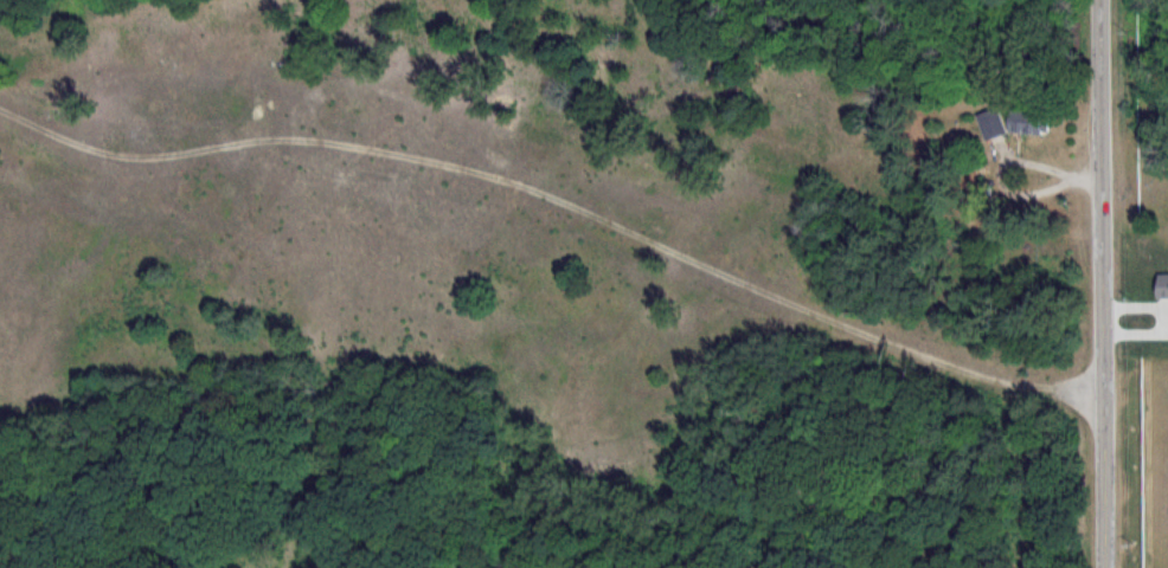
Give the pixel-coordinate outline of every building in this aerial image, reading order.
[(1016,135),(1008,109),(984,116),(993,142),(1016,135)] [(1017,111),(1016,133),(1057,135),(1058,113),(1017,111)]
